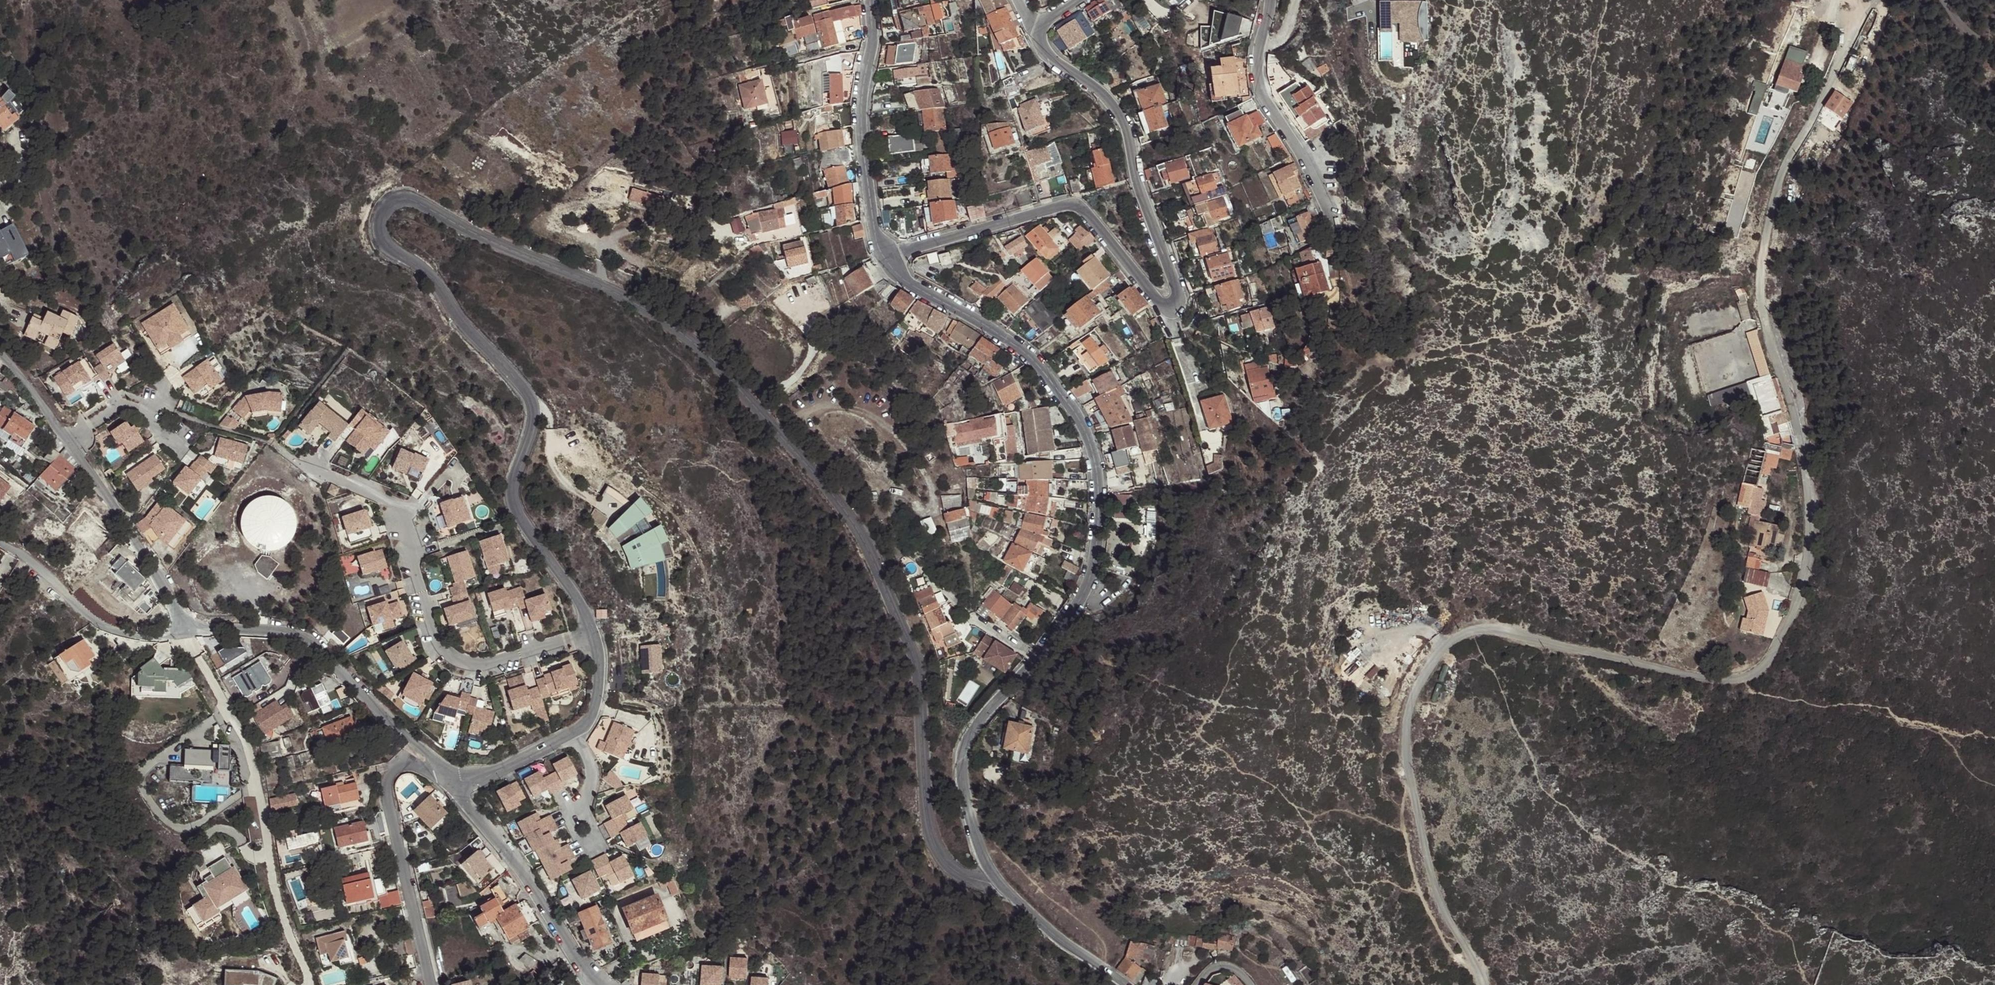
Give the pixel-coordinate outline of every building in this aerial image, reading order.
[(810,10),(826,6),(824,0),(807,0),(810,10)] [(894,10),(899,9),(897,0),(891,0),(894,10)] [(921,0),(897,0),(899,9),(922,2),(921,0)] [(996,13),(1005,9),(1006,11),(1011,9),(1006,0),(992,0),(990,1),(990,0),(979,0),(987,18),(996,13)] [(1112,0),(1101,0),(1092,5),(1084,9),(1093,24),(1111,13),(1118,8),(1112,0)] [(1118,8),(1123,6),(1119,0),(1112,0),(1118,8)] [(1392,1),(1392,20),(1401,20),(1402,39),(1429,38),(1428,0),(1416,0),(1392,1)] [(1825,21),(1834,23),(1839,0),(1830,0),(1825,21)] [(1392,20),(1392,1),(1381,1),(1382,29),(1392,29),(1392,20)] [(861,16),(860,5),(835,11),(838,22),(861,16)] [(934,23),(929,5),(918,8),(923,26),(927,26),(934,23)] [(923,26),(918,8),(898,13),(901,23),(904,32),(914,29),(923,26)] [(996,13),(987,18),(995,36),(1007,30),(1012,28),(1013,27),(1006,11),(1005,9),(996,13)] [(828,12),(831,23),(838,22),(835,11),(828,12)] [(824,44),(825,48),(837,45),(831,23),(828,12),(816,15),(818,22),(819,27),(824,44)] [(1111,13),(1093,24),(1096,28),(1114,19),(1111,13)] [(1213,26),(1206,26),(1205,43),(1248,44),(1248,14),(1214,13),(1213,26)] [(1086,40),(1094,35),(1081,14),(1073,19),(1074,21),(1086,40)] [(788,17),(774,21),(775,27),(790,23),(788,17)] [(810,17),(790,23),(795,40),(815,34),(810,17)] [(1066,20),(1062,23),(1064,27),(1074,21),(1073,19),(1071,17),(1066,20)] [(1069,51),(1086,40),(1074,21),(1064,27),(1057,32),(1069,51)] [(1062,23),(1054,27),(1057,32),(1064,27),(1062,23)] [(917,40),(930,38),(927,26),(923,26),(914,29),(917,40)] [(1016,37),(1012,28),(1007,30),(1011,39),(1016,37)] [(1011,39),(1007,30),(995,36),(1001,47),(1002,46),(1010,43),(1012,42),(1011,39)] [(1057,52),(1061,56),(1069,51),(1057,32),(1051,44),(1055,51),(1057,52)] [(1080,63),(1101,44),(1094,35),(1086,40),(1069,51),(1061,56),(1080,63)] [(913,62),(915,43),(896,46),(895,47),(888,46),(885,64),(893,65),(913,62)] [(1013,49),(1010,43),(1002,46),(1005,53),(1013,49)] [(827,58),(831,108),(834,107),(842,105),(838,55),(827,58)] [(1210,70),(1212,85),(1236,75),(1233,58),(1219,61),(1220,68),(1210,70)] [(1800,65),(1783,60),(1774,84),(1777,86),(1776,90),(1786,94),(1788,89),(1795,93),(1801,75),(1799,73),(1800,65)] [(942,78),(937,61),(926,62),(933,84),(937,83),(936,80),(942,78)] [(921,87),(929,86),(925,66),(918,68),(920,77),(894,81),(895,87),(909,84),(920,82),(921,87)] [(893,71),(894,81),(920,77),(918,68),(893,71)] [(1236,75),(1212,85),(1214,99),(1238,96),(1236,75)] [(1187,95),(1177,76),(1174,76),(1174,100),(1180,98),(1187,95)] [(766,105),(761,81),(739,85),(744,109),(766,105)] [(1326,128),(1320,118),(1323,116),(1305,88),(1301,91),(1295,83),(1277,95),(1307,140),(1326,128)] [(1160,106),(1166,104),(1158,84),(1135,93),(1142,112),(1160,106)] [(943,107),(949,106),(941,87),(919,91),(926,109),(943,107)] [(1832,90),(1821,105),(1837,118),(1849,103),(1832,90)] [(924,110),(926,109),(919,91),(914,91),(920,110),(924,110)] [(2,130),(16,118),(13,114),(21,107),(8,92),(0,98),(0,127),(2,130)] [(1751,112),(1759,113),(1762,100),(1754,98),(1751,112)] [(1029,106),(1031,112),(1038,109),(1035,103),(1029,106)] [(1168,126),(1160,106),(1142,112),(1144,115),(1150,133),(1168,126)] [(946,129),(943,107),(926,109),(924,110),(926,132),(935,131),(946,129)] [(1038,109),(1031,112),(1020,116),(1026,133),(1044,127),(1038,109)] [(1251,130),(1244,118),(1242,119),(1238,113),(1225,121),(1229,128),(1227,129),(1239,148),(1259,136),(1255,128),(1251,130)] [(1255,113),(1244,118),(1251,130),(1255,128),(1263,123),(1255,113)] [(1146,134),(1150,133),(1144,115),(1138,117),(1146,134)] [(1013,143),(1006,123),(986,125),(994,149),(1013,143)] [(818,127),(822,152),(836,149),(839,148),(838,140),(836,131),(830,131),(829,125),(818,127)] [(955,143),(953,128),(946,129),(948,144),(955,143)] [(948,144),(946,129),(935,131),(938,152),(948,151),(948,144)] [(807,130),(789,131),(790,146),(808,145),(807,130)] [(914,144),(912,134),(888,137),(890,155),(915,152),(914,144)] [(1280,134),(1272,138),(1281,153),(1289,149),(1280,134)] [(1045,146),(1044,146),(1022,153),(1033,184),(1048,179),(1046,171),(1062,166),(1055,142),(1045,146)] [(921,143),(914,144),(915,152),(923,151),(921,143)] [(1097,167),(1108,165),(1103,148),(1093,152),(1097,167)] [(822,152),(819,152),(820,160),(825,159),(824,155),(837,153),(836,149),(822,152)] [(950,163),(948,153),(929,156),(931,171),(931,173),(947,171),(948,178),(951,178),(955,177),(957,177),(955,162),(950,163)] [(798,156),(790,158),(794,174),(803,172),(798,156)] [(931,171),(929,156),(921,158),(923,172),(931,171)] [(821,164),(825,173),(838,170),(836,159),(823,161),(824,164),(821,164)] [(1176,164),(1175,161),(1164,164),(1169,180),(1171,184),(1181,181),(1181,179),(1176,164)] [(1183,162),(1176,164),(1181,179),(1188,177),(1183,162)] [(1169,180),(1164,164),(1159,165),(1164,181),(1169,180)] [(1103,187),(1114,184),(1108,165),(1097,167),(1103,187)] [(1272,175),(1278,185),(1294,177),(1292,173),(1289,166),(1272,175)] [(1096,189),(1103,187),(1097,167),(1090,170),(1096,189)] [(834,189),(849,185),(844,168),(838,170),(825,173),(830,190),(834,189)] [(1217,190),(1212,175),(1197,179),(1202,195),(1205,194),(1217,190)] [(1263,178),(1274,201),(1282,197),(1272,175),(1263,178)] [(1294,177),(1278,185),(1284,198),(1300,189),(1294,177)] [(953,200),(951,178),(948,178),(929,182),(931,204),(953,200)] [(1072,194),(1080,192),(1078,179),(1070,180),(1072,194)] [(1202,195),(1197,179),(1191,181),(1196,197),(1202,195)] [(931,204),(929,182),(922,183),(924,205),(931,204)] [(853,205),(851,185),(849,185),(834,189),(836,210),(853,205)] [(640,203),(644,192),(632,189),(629,200),(640,203)] [(1294,206),(1311,197),(1307,190),(1290,199),(1294,206)] [(1030,191),(1016,195),(1020,208),(1034,204),(1030,191)] [(825,192),(810,196),(811,201),(826,197),(825,192)] [(1205,194),(1202,195),(1196,197),(1190,198),(1193,206),(1208,201),(1205,194)] [(670,199),(653,195),(649,205),(666,211),(670,199)] [(1229,216),(1223,196),(1208,201),(1193,206),(1197,216),(1203,215),(1208,228),(1210,228),(1217,225),(1216,220),(1229,216)] [(958,220),(956,199),(953,200),(931,204),(934,226),(958,220)] [(794,200),(781,204),(782,209),(795,206),(794,200)] [(971,222),(980,219),(986,217),(983,201),(975,203),(976,208),(968,209),(970,222),(971,222)] [(773,206),(775,214),(745,220),(753,237),(778,232),(784,231),(782,219),(785,219),(782,209),(781,204),(773,206)] [(934,226),(931,204),(924,205),(928,234),(935,232),(934,226)] [(836,210),(837,227),(854,222),(853,205),(836,210)] [(1307,214),(1286,222),(1295,245),(1316,236),(1307,214)] [(864,237),(862,223),(853,226),(855,240),(864,237)] [(11,253),(15,261),(28,255),(13,225),(0,232),(0,258),(11,253)] [(1050,240),(1039,227),(1026,237),(1044,259),(1062,245),(1055,238),(1050,242),(1050,240)] [(1078,256),(1095,240),(1085,228),(1068,243),(1078,256)] [(1212,234),(1210,228),(1208,228),(1203,230),(1205,236),(1212,234)] [(1205,236),(1203,230),(1194,233),(1196,239),(1205,236)] [(1196,239),(1194,233),(1188,235),(1191,246),(1197,243),(1196,239)] [(1202,257),(1218,252),(1212,234),(1205,236),(1196,239),(1197,243),(1199,250),(1202,257)] [(1008,243),(1014,251),(1021,247),(1027,244),(1021,235),(1008,243)] [(782,273),(806,266),(799,240),(780,246),(783,256),(777,257),(777,255),(772,255),(776,266),(782,273)] [(1013,252),(1014,251),(1008,243),(1004,246),(1010,254),(1013,252)] [(1021,247),(1014,251),(1013,252),(1017,259),(1025,253),(1021,247)] [(1322,247),(1306,252),(1309,264),(1325,260),(1322,247)] [(1091,292),(1119,269),(1109,258),(1103,250),(1075,272),(1091,292)] [(1190,261),(1202,257),(1199,250),(1187,254),(1190,261)] [(938,252),(928,254),(930,262),(940,259),(939,256),(938,252)] [(952,263),(949,253),(939,256),(940,259),(942,266),(952,263)] [(1234,276),(1228,254),(1206,261),(1213,282),(1234,276)] [(1050,276),(1036,258),(1021,269),(1039,292),(1053,280),(1050,276)] [(864,269),(873,287),(883,281),(877,271),(871,262),(862,267),(864,269)] [(1297,272),(1306,299),(1330,291),(1320,263),(1297,272)] [(845,280),(850,300),(873,287),(864,269),(845,280)] [(1057,275),(1059,278),(1062,281),(1069,275),(1063,269),(1057,275)] [(1127,279),(1121,271),(1117,275),(1123,283),(1127,279)] [(1053,280),(1055,281),(1059,278),(1057,275),(1054,272),(1050,276),(1053,280)] [(1007,289),(998,280),(986,290),(977,282),(970,288),(979,297),(983,293),(992,303),(997,298),(1014,315),(1028,302),(1010,285),(1007,289)] [(883,281),(873,287),(888,300),(896,289),(883,281)] [(1110,286),(1107,281),(1095,291),(1099,295),(1110,286)] [(1243,300),(1237,281),(1215,288),(1220,306),(1226,305),(1240,301),(1243,300)] [(1133,318),(1145,309),(1132,292),(1129,289),(1118,299),(1133,318)] [(1148,306),(1135,289),(1132,292),(1145,309),(1148,306)] [(1087,297),(1090,302),(1099,295),(1095,291),(1087,297)] [(892,304),(902,315),(915,301),(901,292),(892,304)] [(1090,302),(1087,297),(1067,312),(1068,314),(1078,327),(1080,329),(1099,314),(1090,302)] [(1241,308),(1240,301),(1226,305),(1228,311),(1241,308)] [(930,309),(917,302),(902,319),(937,335),(940,330),(947,317),(933,310),(930,309)] [(1045,330),(1055,322),(1039,302),(1029,309),(1045,330)] [(151,333),(149,334),(161,355),(172,348),(169,343),(188,331),(173,306),(145,323),(151,333)] [(51,335),(61,340),(65,332),(72,335),(81,317),(64,310),(61,318),(49,312),(46,318),(44,322),(33,318),(26,334),(37,339),(41,330),(51,335)] [(1273,329),(1268,310),(1250,315),(1255,334),(1273,329)] [(35,313),(33,318),(44,322),(46,318),(35,313)] [(1078,327),(1068,314),(1065,316),(1075,330),(1078,327)] [(959,323),(954,320),(947,332),(951,335),(959,323)] [(142,324),(149,334),(151,333),(145,323),(142,324)] [(949,338),(971,351),(980,336),(961,324),(959,323),(951,335),(949,338)] [(908,334),(931,344),(934,340),(910,329),(908,334)] [(192,337),(188,331),(169,343),(172,348),(192,337)] [(56,348),(61,340),(51,335),(46,343),(56,348)] [(1112,351),(1103,342),(1099,345),(1091,337),(1080,346),(1077,342),(1069,347),(1092,371),(1112,351)] [(981,339),(968,356),(997,379),(1007,373),(991,362),(999,351),(981,339)] [(941,345),(934,340),(931,344),(937,349),(941,345)] [(113,345),(95,356),(101,364),(94,369),(99,377),(102,382),(109,377),(106,372),(124,360),(113,345)] [(1271,393),(1261,361),(1253,358),(1255,364),(1242,368),(1251,399),(1271,393)] [(205,385),(209,390),(220,383),(205,362),(182,379),(192,394),(201,388),(205,385)] [(53,380),(63,395),(80,383),(83,387),(91,382),(83,370),(78,363),(53,380)] [(91,365),(83,370),(91,382),(99,377),(94,369),(91,365)] [(1120,386),(1124,384),(1115,370),(1097,379),(1106,394),(1120,386)] [(1019,395),(1009,377),(992,386),(1001,404),(1019,395)] [(2,383),(11,390),(18,395),(23,390),(7,378),(2,383)] [(1081,396),(1082,397),(1095,389),(1090,379),(1074,389),(1081,396)] [(1137,391),(1131,380),(1124,384),(1130,395),(1137,391)] [(91,382),(83,387),(85,390),(93,385),(91,382)] [(11,390),(2,383),(0,386),(0,390),(7,395),(11,390)] [(80,383),(63,395),(65,399),(83,387),(80,383)] [(211,393),(209,390),(205,385),(201,388),(207,395),(211,393)] [(1132,422),(1120,386),(1106,394),(1101,397),(1110,428),(1132,422)] [(266,407),(280,408),(281,394),(266,392),(244,397),(240,402),(239,401),(232,410),(242,419),(250,410),(266,407)] [(1206,414),(1211,431),(1234,425),(1226,396),(1201,403),(1204,414),(1206,414)] [(1032,409),(1034,408),(1038,408),(1032,398),(1027,401),(1032,409)] [(1099,403),(1097,399),(1088,404),(1089,409),(1099,403)] [(338,435),(346,424),(317,400),(298,424),(308,432),(318,421),(323,420),(332,427),(327,435),(333,440),(338,435)] [(27,444),(37,430),(6,408),(0,416),(0,430),(13,439),(15,436),(27,444)] [(388,431),(360,409),(351,421),(357,427),(345,440),(358,451),(365,443),(363,442),(366,438),(373,443),(377,438),(381,440),(388,431)] [(1027,412),(1034,454),(1050,452),(1042,409),(1035,411),(1027,412)] [(1023,410),(1017,411),(1020,432),(1027,431),(1023,410)] [(1785,414),(1775,417),(1777,427),(1788,424),(1785,414)] [(219,426),(233,430),(238,424),(232,418),(230,420),(227,416),(219,426)] [(1156,448),(1147,420),(1135,425),(1137,432),(1143,449),(1144,452),(1156,448)] [(996,437),(994,422),(953,429),(955,444),(982,439),(996,437)] [(122,425),(110,435),(119,447),(122,445),(128,454),(144,443),(133,428),(129,430),(127,425),(122,425)] [(1010,425),(1003,426),(1007,456),(1015,455),(1010,425)] [(1112,432),(1118,452),(1137,446),(1132,433),(1130,426),(1112,432)] [(13,439),(0,430),(0,439),(9,445),(11,443),(13,439)] [(1132,433),(1137,446),(1138,450),(1143,449),(1137,432),(1132,433)] [(22,450),(27,444),(15,436),(13,439),(11,443),(22,450)] [(365,443),(358,451),(362,454),(368,446),(373,449),(381,440),(377,438),(373,443),(366,438),(363,442),(365,443)] [(218,439),(213,457),(241,465),(246,447),(218,439)] [(982,439),(955,444),(956,447),(982,443),(982,439)] [(1780,455),(1779,458),(1790,460),(1793,451),(1782,448),(1780,455)] [(422,472),(428,459),(414,453),(413,455),(400,449),(391,467),(402,472),(406,465),(409,466),(422,472)] [(1765,452),(1752,449),(1743,483),(1757,487),(1760,473),(1765,452)] [(39,478),(38,480),(55,495),(80,469),(65,450),(60,456),(56,460),(51,466),(45,472),(39,478)] [(56,460),(60,456),(53,450),(44,460),(51,466),(56,460)] [(1119,455),(1122,465),(1133,462),(1129,451),(1119,455)] [(1765,452),(1760,473),(1768,475),(1770,466),(1777,468),(1779,458),(1780,455),(1765,452)] [(968,467),(982,465),(980,456),(966,459),(968,467)] [(1214,465),(1205,469),(1207,475),(1222,468),(1222,456),(1215,456),(1214,465)] [(154,457),(124,476),(137,494),(152,483),(150,480),(164,470),(154,457)] [(200,457),(195,463),(207,472),(210,475),(215,468),(200,457)] [(1027,464),(1027,480),(1046,480),(1047,462),(1027,464)] [(189,471),(201,480),(207,472),(195,463),(189,471)] [(1013,465),(1014,480),(1027,480),(1027,464),(1013,465)] [(189,496),(201,480),(189,471),(185,468),(173,484),(189,496)] [(1051,473),(1050,480),(1057,480),(1064,480),(1064,472),(1051,473)] [(16,487),(0,473),(0,505),(16,487)] [(207,485),(201,480),(189,496),(195,501),(207,485)] [(1027,480),(1026,497),(1047,499),(1048,488),(1049,480),(1046,480),(1027,480)] [(1048,488),(1047,499),(1056,500),(1057,480),(1050,480),(1049,480),(1048,488)] [(1769,490),(1757,487),(1743,483),(1738,505),(1749,508),(1748,513),(1752,514),(1760,516),(1763,517),(1769,490)] [(325,494),(333,499),(337,491),(329,487),(325,494)] [(242,538),(248,542),(249,542),(256,545),(263,546),(270,545),(277,541),(282,537),(286,530),(289,523),(289,516),(287,508),(283,502),(278,496),(271,493),(264,491),(257,492),(250,494),(244,498),(239,504),(236,510),(234,517),(235,525),(238,532),(242,538)] [(1135,517),(1133,493),(1117,494),(1119,518),(1135,517)] [(461,495),(442,501),(446,512),(442,513),(446,525),(468,518),(461,495)] [(947,524),(970,518),(967,508),(965,509),(962,495),(940,497),(944,516),(947,524)] [(1047,499),(1026,497),(1025,510),(1045,515),(1047,499)] [(635,498),(629,504),(639,516),(646,512),(635,498)] [(1045,515),(1044,517),(1053,519),(1056,500),(1047,499),(1045,515)] [(639,516),(629,504),(606,527),(614,536),(639,516)] [(166,547),(186,523),(165,507),(162,510),(156,505),(146,518),(152,523),(149,527),(152,530),(159,542),(166,547)] [(364,512),(342,519),(350,545),(372,537),(364,512)] [(1028,513),(1022,531),(1039,537),(1044,517),(1028,513)] [(1748,530),(1753,531),(1749,547),(1774,552),(1780,525),(1759,521),(1760,516),(1752,514),(1748,530)] [(1044,517),(1039,537),(1047,540),(1053,519),(1044,517)] [(970,524),(970,518),(947,524),(953,543),(971,538),(970,524)] [(193,529),(186,523),(166,547),(174,553),(193,529)] [(654,527),(647,530),(653,545),(660,543),(654,527)] [(653,545),(647,530),(618,546),(623,556),(626,568),(658,561),(653,545)] [(1039,537),(1022,531),(1018,545),(1034,553),(1039,537)] [(487,566),(507,560),(499,533),(478,540),(487,566)] [(1047,540),(1039,537),(1034,553),(1041,556),(1045,548),(1046,545),(1050,547),(1053,541),(1047,540)] [(1004,562),(1023,572),(1032,554),(1013,545),(1004,562)] [(259,575),(271,559),(260,550),(253,550),(246,559),(249,567),(259,575)] [(381,550),(356,558),(362,576),(387,568),(381,550)] [(466,551),(445,558),(452,582),(445,585),(452,607),(468,602),(461,580),(473,576),(466,551)] [(1046,560),(1032,553),(1032,554),(1023,572),(1029,575),(1036,562),(1044,565),(1046,560)] [(140,594),(154,580),(127,554),(114,568),(140,594)] [(1748,557),(1746,567),(1759,570),(1761,560),(1753,558),(1748,557)] [(509,567),(507,560),(487,566),(489,574),(509,567)] [(989,563),(984,569),(988,573),(993,567),(989,563)] [(1012,568),(1006,565),(996,582),(1002,586),(1012,568)] [(1759,570),(1746,567),(1743,581),(1767,586),(1770,573),(1759,570)] [(908,581),(913,592),(916,591),(929,586),(924,573),(908,581)] [(1015,582),(1009,589),(1022,598),(1027,590),(1015,582)] [(519,585),(512,588),(517,604),(518,606),(525,604),(528,615),(543,611),(548,605),(545,592),(523,599),(519,585)] [(517,604),(512,588),(505,590),(504,586),(485,591),(492,614),(504,611),(502,606),(509,604),(510,606),(517,604)] [(925,616),(940,609),(934,596),(931,588),(917,594),(916,591),(913,592),(917,603),(919,602),(925,616)] [(987,599),(995,591),(991,588),(984,596),(987,599)] [(990,612),(1002,597),(995,591),(987,599),(983,605),(990,612)] [(1762,592),(1744,598),(1749,610),(1747,618),(1743,617),(1741,629),(1763,634),(1769,611),(1762,592)] [(1001,621),(1014,607),(1002,597),(990,612),(1001,621)] [(381,624),(392,620),(402,617),(397,603),(387,606),(386,602),(367,608),(374,633),(384,630),(381,624)] [(452,607),(443,610),(448,626),(451,625),(473,618),(468,602),(452,607)] [(1016,604),(1014,607),(1020,613),(1024,618),(1028,613),(1016,604)] [(549,607),(548,605),(543,611),(528,615),(530,620),(551,614),(549,607)] [(983,605),(976,613),(984,617),(990,612),(983,605)] [(1020,613),(1014,607),(1001,621),(1008,627),(1020,613)] [(945,624),(940,609),(925,616),(932,631),(947,625),(945,624)] [(1024,618),(1020,613),(1008,627),(1012,632),(1024,618)] [(473,618),(451,625),(452,629),(474,622),(473,618)] [(394,627),(392,620),(381,624),(384,630),(394,627)] [(949,622),(945,624),(947,625),(932,631),(937,643),(941,641),(945,649),(958,644),(949,622)] [(344,632),(337,625),(330,632),(338,639),(344,632)] [(1017,657),(986,636),(977,649),(987,656),(985,660),(1005,674),(1017,657)] [(99,657),(87,641),(58,661),(75,682),(88,673),(86,672),(96,664),(93,661),(99,657)] [(399,666),(403,673),(419,663),(415,655),(412,657),(403,641),(386,652),(396,668),(399,666)] [(232,650),(237,657),(246,652),(241,645),(232,650)] [(662,645),(643,645),(643,673),(662,673),(662,645)] [(226,662),(237,657),(232,650),(223,656),(226,662)] [(193,681),(186,669),(179,674),(165,673),(155,660),(141,671),(143,673),(139,676),(139,689),(142,689),(142,694),(167,695),(167,684),(175,684),(178,690),(193,681)] [(233,679),(244,698),(247,698),(253,695),(253,692),(262,687),(265,688),(270,685),(272,681),(260,662),(233,679)] [(538,686),(541,698),(550,695),(549,692),(568,686),(578,684),(572,663),(562,666),(562,668),(544,675),(544,677),(536,680),(538,686)] [(412,673),(400,695),(418,704),(430,683),(412,673)] [(193,681),(178,690),(193,690),(193,681)] [(532,709),(544,706),(541,698),(538,686),(527,689),(526,685),(507,691),(513,710),(531,704),(532,709)] [(312,690),(319,709),(330,705),(322,686),(312,690)] [(570,693),(568,686),(549,692),(550,695),(558,693),(559,696),(570,693)] [(301,694),(304,704),(308,702),(312,712),(319,709),(312,690),(301,694)] [(457,709),(466,711),(469,698),(470,695),(461,692),(459,700),(446,696),(433,711),(455,717),(457,709)] [(418,704),(400,695),(398,698),(416,708),(418,704)] [(466,711),(465,713),(472,716),(475,707),(477,700),(469,698),(466,711)] [(267,734),(289,721),(281,708),(278,701),(256,715),(267,734)] [(281,708),(289,721),(296,717),(288,704),(281,708)] [(495,712),(475,707),(472,716),(469,728),(488,733),(495,712)] [(453,724),(455,717),(433,711),(431,718),(453,724)] [(359,737),(352,717),(324,729),(331,748),(359,737)] [(1010,722),(1004,749),(1029,754),(1034,727),(1024,725),(1019,724),(1010,722)] [(635,729),(613,723),(608,741),(611,742),(610,745),(607,754),(627,759),(630,748),(635,729)] [(488,733),(469,728),(468,733),(487,738),(488,733)] [(611,742),(608,741),(607,745),(601,743),(599,752),(607,754),(610,745),(611,742)] [(283,755),(281,743),(262,746),(264,759),(283,755)] [(171,766),(170,781),(214,783),(214,776),(219,776),(219,773),(231,773),(232,748),(220,747),(220,754),(215,753),(214,753),(187,752),(186,766),(171,766)] [(636,750),(630,748),(627,759),(633,761),(636,750)] [(374,757),(373,749),(366,751),(368,758),(374,757)] [(539,773),(524,781),(532,796),(546,788),(549,794),(564,786),(561,780),(576,772),(568,758),(553,766),(556,772),(543,780),(539,773)] [(239,767),(233,767),(232,790),(242,790),(239,767)] [(411,781),(400,790),(407,799),(418,790),(411,781)] [(516,781),(495,792),(505,812),(520,805),(518,801),(524,798),(516,781)] [(337,789),(340,802),(341,806),(360,801),(357,785),(338,789),(337,789)] [(220,795),(229,795),(229,786),(196,786),(196,802),(220,802),(220,795)] [(335,803),(340,802),(337,789),(338,789),(337,787),(322,790),(326,809),(335,807),(335,803)] [(625,794),(605,805),(612,818),(603,823),(611,837),(620,832),(627,846),(647,835),(639,821),(629,827),(625,820),(622,813),(632,808),(625,794)] [(281,799),(282,806),(298,802),(296,796),(281,799)] [(431,798),(416,812),(434,830),(449,816),(431,798)] [(434,830),(416,812),(414,814),(431,832),(434,830)] [(535,812),(516,823),(523,838),(525,837),(533,852),(535,851),(550,880),(570,869),(566,861),(574,857),(567,844),(559,848),(555,840),(553,841),(549,833),(557,829),(550,814),(539,820),(535,812)] [(367,826),(370,831),(378,829),(377,822),(367,826)] [(368,841),(364,824),(335,831),(338,848),(368,841)] [(378,829),(370,831),(372,844),(382,842),(378,829)] [(286,835),(288,841),(298,838),(296,833),(286,835)] [(298,838),(288,841),(290,851),(319,845),(317,834),(298,838)] [(487,846),(479,837),(469,846),(476,853),(477,851),(486,861),(495,855),(487,846)] [(493,869),(486,861),(477,851),(476,853),(466,861),(481,879),(493,869)] [(605,852),(591,860),(600,877),(607,873),(608,875),(615,871),(620,882),(633,875),(623,855),(610,862),(605,852)] [(227,874),(234,870),(226,858),(209,869),(216,881),(209,885),(208,882),(198,889),(206,901),(188,912),(198,927),(221,913),(218,908),(231,899),(246,890),(238,877),(231,880),(227,874)] [(462,864),(478,882),(481,879),(466,861),(462,864)] [(234,870),(227,874),(231,880),(238,877),(234,870)] [(589,871),(571,880),(581,898),(599,889),(589,871)] [(350,905),(376,899),(372,881),(365,882),(363,875),(344,880),(350,905)] [(385,876),(371,879),(372,881),(376,899),(376,900),(388,895),(385,876)] [(470,880),(458,883),(462,897),(474,894),(470,880)] [(501,900),(508,897),(501,885),(495,889),(501,900)] [(488,923),(496,918),(496,917),(503,912),(495,898),(480,907),(481,910),(483,914),(488,923)] [(633,934),(665,921),(656,898),(624,911),(633,934)] [(231,899),(218,908),(221,913),(234,905),(231,899)] [(428,918),(436,917),(433,900),(425,901),(428,918)] [(516,934),(525,929),(536,923),(524,901),(503,912),(496,917),(496,918),(510,944),(519,939),(516,934)] [(595,949),(610,943),(596,907),(591,909),(581,914),(595,949)] [(319,913),(320,921),(340,917),(338,909),(319,913)] [(472,918),(483,914),(481,910),(470,914),(472,918)] [(478,928),(488,923),(483,914),(473,919),(478,928)] [(669,930),(665,921),(633,934),(636,942),(669,930)] [(528,936),(525,929),(516,934),(519,939),(520,941),(528,936)] [(1182,945),(1183,936),(1157,932),(1156,941),(1182,945)] [(345,933),(316,939),(320,957),(328,955),(330,964),(349,960),(344,942),(347,941),(345,933)] [(1217,941),(1217,946),(1232,948),(1234,935),(1219,933),(1217,941)] [(1198,939),(1183,936),(1182,945),(1198,947),(1198,939)] [(1126,958),(1116,970),(1131,981),(1140,967),(1138,966),(1140,958),(1145,943),(1130,938),(1125,957),(1126,958)] [(1216,950),(1217,946),(1217,941),(1199,938),(1198,939),(1198,947),(1216,950)] [(409,956),(414,955),(410,940),(405,941),(409,956)] [(399,958),(409,956),(405,941),(395,943),(399,958)] [(1157,946),(1145,943),(1140,958),(1152,962),(1157,946)] [(531,970),(536,964),(525,955),(518,961),(531,970)] [(749,962),(731,962),(731,981),(748,982),(749,962)] [(1140,967),(1131,981),(1135,984),(1146,971),(1140,967)] [(227,970),(226,984),(277,984),(280,979),(260,971),(227,970)] [(704,971),(703,984),(723,984),(724,972),(704,971)] [(1204,984),(1208,984),(1213,984),(1221,980),(1230,973),(1221,973),(1210,976),(1204,984)] [(1233,974),(1230,973),(1221,980),(1224,984),(1226,984),(1234,976),(1233,974)] [(642,974),(642,984),(667,984),(668,983),(660,983),(660,974),(642,974)] [(1234,976),(1226,984),(1227,984),(1241,984),(1234,976)]
